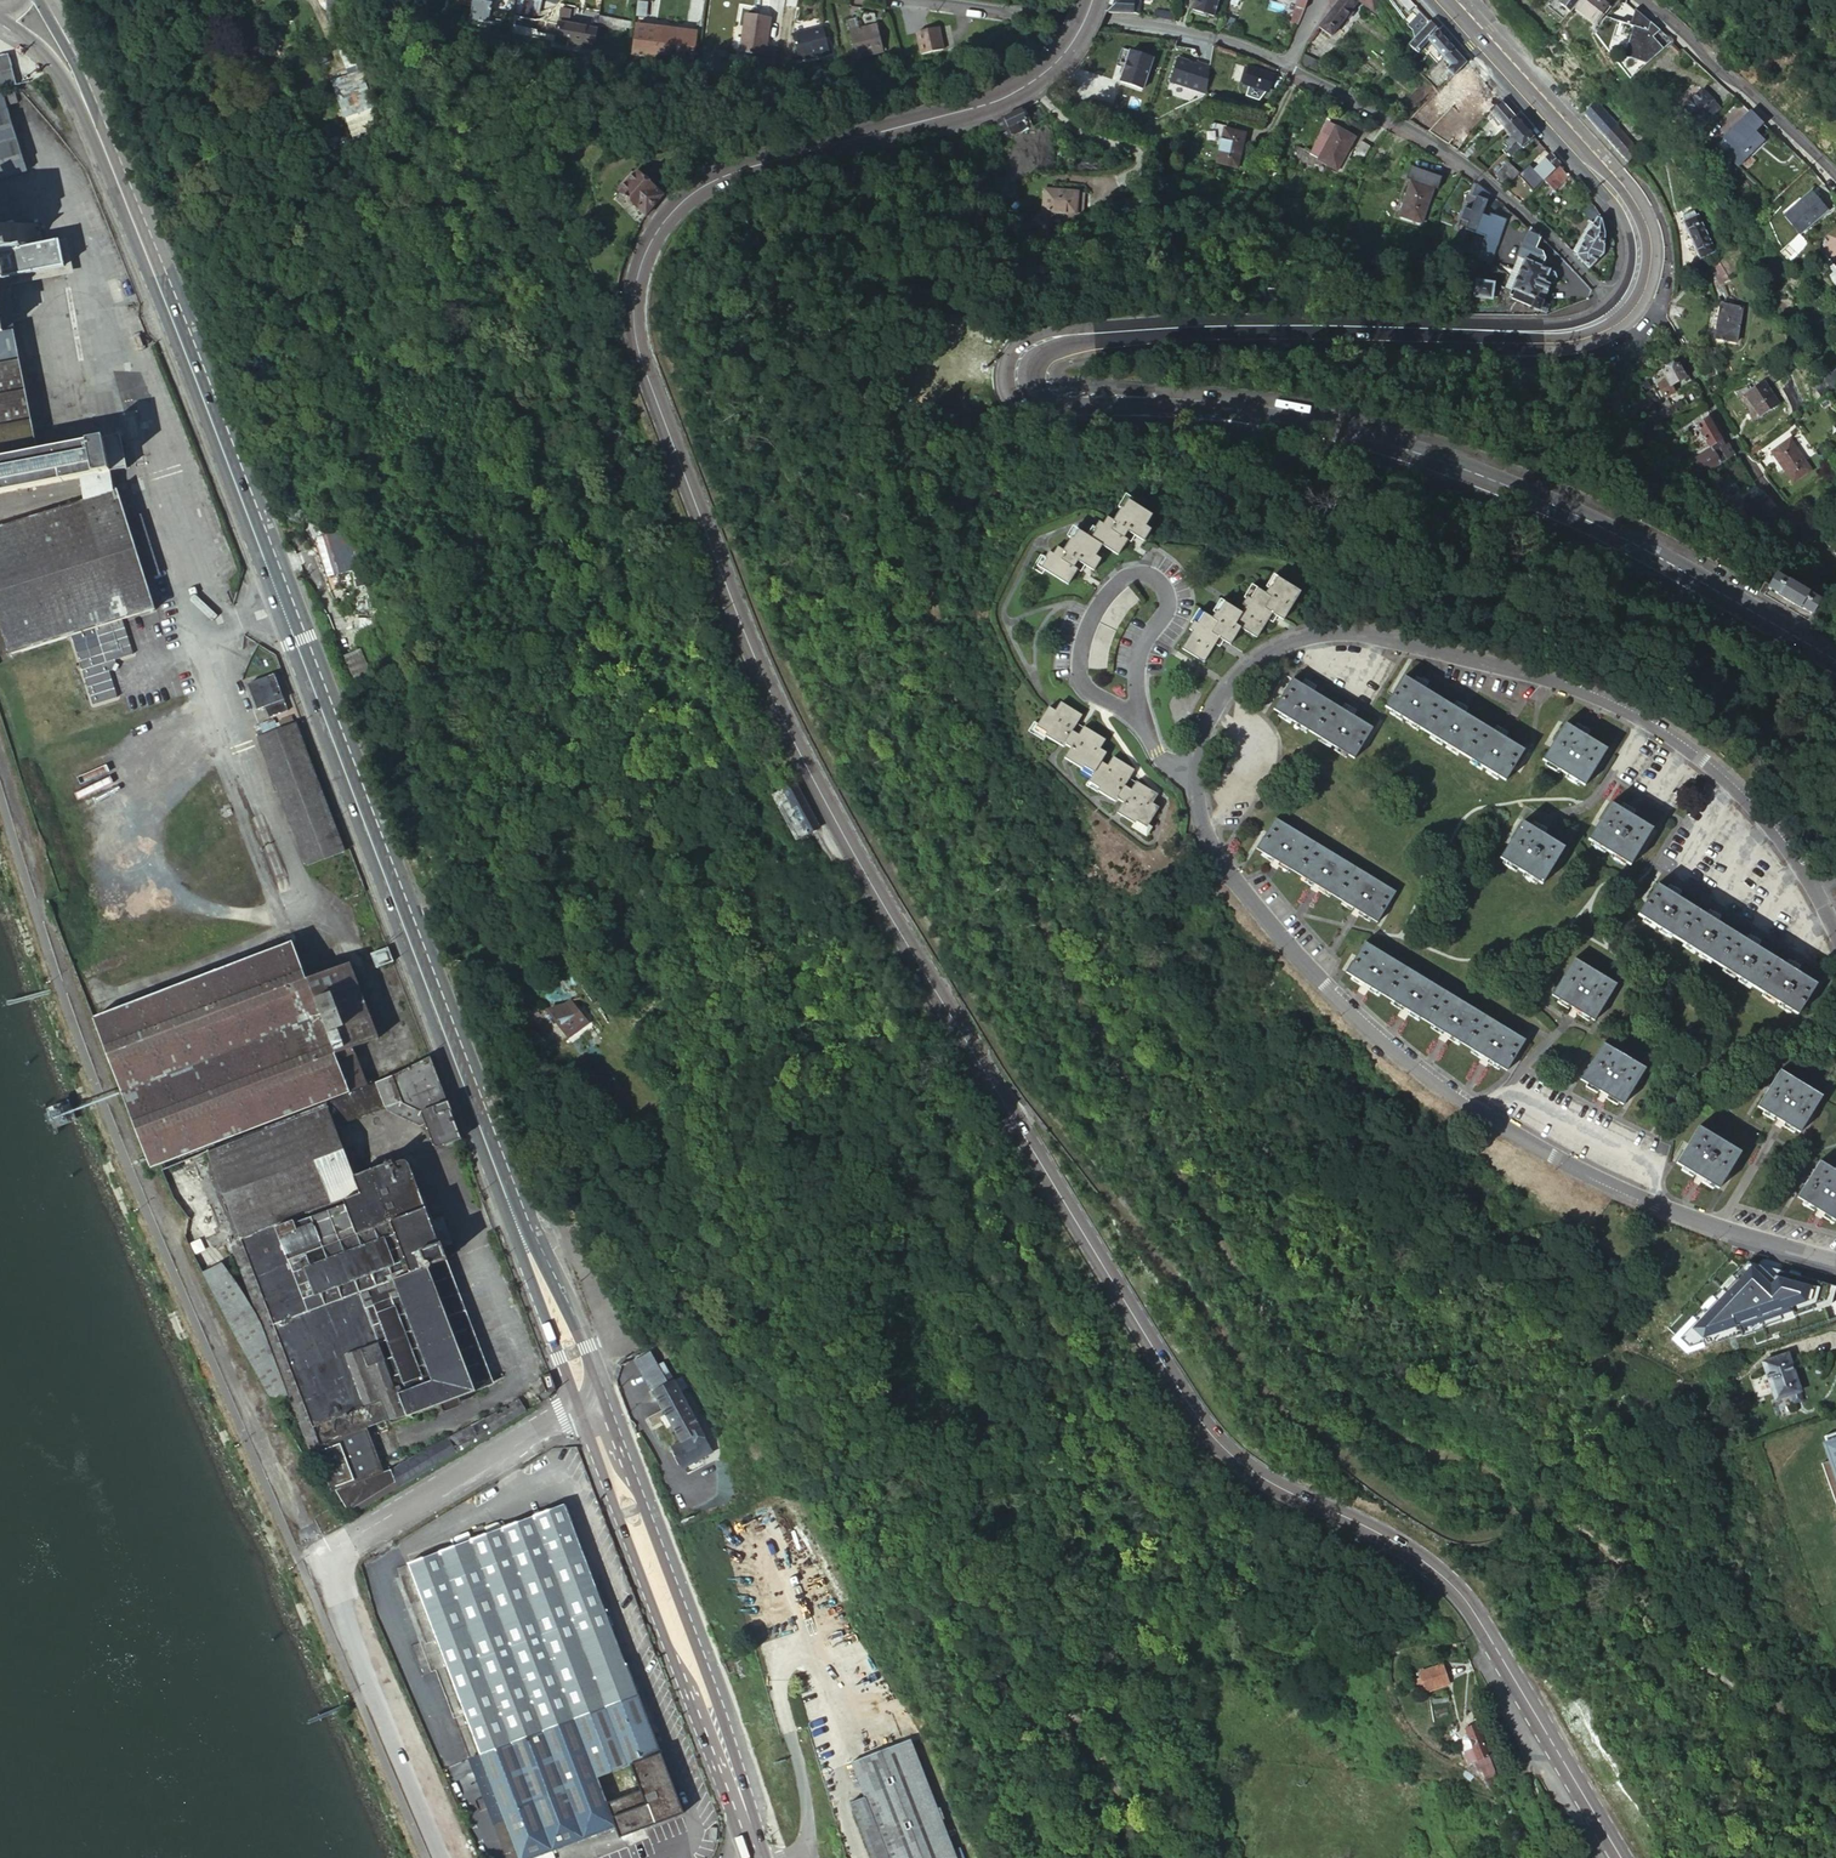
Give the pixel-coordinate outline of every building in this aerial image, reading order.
[(474,0),(458,0),(456,10),(471,13),(473,5),(474,0)] [(473,5),(471,13),(471,14),(490,19),(492,8),(494,0),(474,0),(473,5)] [(515,0),(494,0),(492,8),(512,12),(515,3),(515,0)] [(515,3),(512,12),(535,17),(535,13),(540,10),(542,0),(515,0),(515,3)] [(1105,11),(1129,13),(1136,14),(1138,7),(1132,6),(1132,0),(1110,0),(1108,4),(1107,8),(1105,11)] [(1192,10),(1212,16),(1217,0),(1195,0),(1192,10)] [(1296,4),(1295,6),(1303,10),(1307,0),(1297,0),(1296,4)] [(1345,17),(1349,10),(1357,1),(1372,12),(1379,3),(1375,0),(1339,0),(1326,16),(1318,27),(1330,36),(1345,17)] [(1570,12),(1572,10),(1573,8),(1580,0),(1556,0),(1570,12)] [(1605,6),(1598,0),(1580,0),(1573,8),(1592,24),(1605,6)] [(646,16),(647,3),(637,2),(636,15),(646,16)] [(1498,21),(1501,25),(1515,12),(1509,4),(1495,17),(1498,21)] [(1299,20),(1303,10),(1295,6),(1289,23),(1297,25),(1298,23),(1299,20)] [(572,10),(562,8),(561,12),(557,39),(593,45),(594,38),(595,30),(569,25),(572,10)] [(1626,25),(1620,32),(1622,33),(1609,48),(1635,71),(1636,75),(1666,48),(1655,38),(1662,31),(1636,9),(1624,23),(1626,25)] [(1167,20),(1174,22),(1175,14),(1154,10),(1152,17),(1159,18),(1167,20)] [(1353,14),(1349,10),(1345,17),(1348,20),(1353,14)] [(761,54),(767,17),(743,12),(737,50),(761,54)] [(597,20),(596,27),(625,32),(625,27),(631,28),(632,24),(632,22),(598,17),(597,20)] [(788,24),(791,34),(801,31),(798,21),(788,24)] [(1408,47),(1416,54),(1426,41),(1435,30),(1428,22),(1413,41),(1408,47)] [(882,50),(875,24),(847,31),(854,58),(882,50)] [(650,27),(636,25),(634,51),(656,55),(657,50),(677,53),(678,46),(682,47),(683,30),(650,27)] [(799,59),(827,51),(819,26),(801,31),(791,34),(799,59)] [(942,51),(938,30),(916,33),(920,55),(942,51)] [(1446,42),(1435,30),(1426,41),(1442,57),(1451,48),(1448,44),(1446,42)] [(1622,33),(1620,32),(1606,49),(1636,75),(1635,71),(1609,48),(1622,33)] [(774,47),(763,45),(760,62),(771,64),(774,47)] [(1349,52),(1334,45),(1327,58),(1343,66),(1349,52)] [(1460,57),(1451,48),(1442,57),(1449,65),(1456,72),(1465,63),(1462,59),(1460,57)] [(1153,58),(1131,51),(1120,81),(1141,89),(1153,58)] [(1304,70),(1311,73),(1317,63),(1301,55),(1298,62),(1301,68),(1304,70)] [(15,87),(7,56),(0,58),(0,90),(15,87)] [(340,71),(340,70),(335,58),(331,58),(330,62),(331,67),(331,68),(333,72),(333,73),(340,71)] [(1174,58),(1170,85),(1206,90),(1210,63),(1174,58)] [(1449,79),(1456,72),(1449,65),(1445,69),(1448,73),(1445,76),(1449,79)] [(1247,68),(1241,66),(1237,82),(1242,84),(1247,68)] [(1482,107),(1483,106),(1488,112),(1500,101),(1497,98),(1492,92),(1484,84),(1468,66),(1441,94),(1452,106),(1451,107),(1460,117),(1476,101),(1482,107)] [(1272,75),(1247,68),(1242,84),(1247,85),(1267,91),(1272,75)] [(329,81),(343,117),(374,104),(360,69),(329,81)] [(1731,94),(1714,79),(1709,85),(1725,101),(1731,94)] [(1433,87),(1427,81),(1398,109),(1404,115),(1429,92),(1433,87)] [(1437,91),(1433,87),(1429,92),(1432,96),(1437,91)] [(1677,118),(1695,134),(1719,108),(1700,91),(1677,118)] [(30,171),(3,105),(0,96),(0,180),(30,171)] [(1620,119),(1624,114),(1613,100),(1608,105),(1620,119)] [(1505,106),(1500,101),(1488,112),(1503,129),(1515,117),(1507,108),(1505,106)] [(1602,135),(1613,126),(1614,124),(1594,101),(1588,107),(1589,109),(1583,114),(1590,121),(1592,124),(1602,135)] [(1026,119),(1022,109),(1003,118),(997,120),(1001,141),(1020,132),(1017,123),(1026,119)] [(1759,121),(1748,110),(1714,148),(1734,166),(1759,139),(1750,130),(1759,121)] [(379,126),(374,112),(365,115),(370,129),(379,126)] [(1642,147),(1647,141),(1624,114),(1620,119),(1626,126),(1624,127),(1642,147)] [(351,125),(358,145),(360,145),(363,144),(368,142),(374,140),(370,129),(365,115),(350,120),(351,125)] [(1517,119),(1515,117),(1503,129),(1502,129),(1509,138),(1505,142),(1509,147),(1506,151),(1511,156),(1532,136),(1530,133),(1517,119)] [(1621,156),(1626,162),(1631,157),(1636,152),(1613,126),(1602,135),(1608,143),(1615,150),(1621,156)] [(1353,138),(1334,127),(1316,159),(1334,170),(1353,138)] [(1242,135),(1223,130),(1214,163),(1234,168),(1242,135)] [(1456,151),(1466,134),(1461,131),(1451,148),(1453,149),(1456,151)] [(1368,147),(1359,142),(1352,155),(1360,160),(1368,147)] [(1540,164),(1545,159),(1539,153),(1534,158),(1540,164)] [(1533,171),(1538,176),(1543,182),(1559,165),(1557,163),(1554,160),(1550,155),(1545,159),(1540,164),(1533,171)] [(696,170),(702,167),(699,162),(697,160),(687,165),(692,173),(696,170)] [(1513,180),(1518,175),(1506,163),(1494,175),(1505,187),(1508,184),(1513,180)] [(1559,165),(1543,182),(1552,191),(1568,175),(1559,165)] [(1410,180),(1409,182),(1418,185),(1421,173),(1433,177),(1429,189),(1432,190),(1432,188),(1436,190),(1441,177),(1408,166),(1404,179),(1410,180)] [(1520,172),(1518,175),(1513,180),(1508,184),(1513,190),(1526,178),(1520,172)] [(655,206),(663,195),(637,173),(619,194),(646,217),(655,206)] [(1418,185),(1409,182),(1398,215),(1421,223),(1432,190),(1429,189),(1433,177),(1421,173),(1418,185)] [(1543,182),(1538,176),(1530,184),(1536,189),(1543,182)] [(1519,196),(1524,201),(1535,190),(1536,189),(1530,184),(1529,183),(1518,195),(1519,196)] [(1465,211),(1459,208),(1453,218),(1460,222),(1456,229),(1474,240),(1466,254),(1479,261),(1499,227),(1484,218),(1482,221),(1479,220),(1476,217),(1482,207),(1483,204),(1480,202),(1470,196),(1476,186),(1475,186),(1468,197),(1472,199),(1465,211)] [(1492,198),(1476,186),(1470,196),(1480,202),(1483,204),(1482,207),(1485,209),(1492,198)] [(1079,196),(1045,192),(1042,213),(1078,217),(1079,196)] [(1825,210),(1810,193),(1784,216),(1799,234),(1825,210)] [(1657,206),(1661,214),(1677,206),(1672,195),(1656,203),(1657,206)] [(1521,204),(1524,201),(1519,196),(1516,199),(1521,204)] [(1582,210),(1592,225),(1596,219),(1599,220),(1599,217),(1592,206),(1591,205),(1582,210)] [(1681,218),(1683,221),(1694,215),(1693,213),(1689,211),(1682,214),(1681,218)] [(1696,215),(1694,215),(1683,221),(1681,222),(1698,260),(1703,258),(1714,253),(1696,215)] [(1577,259),(1587,269),(1602,254),(1603,236),(1601,231),(1599,220),(1596,219),(1592,225),(1576,254),(1575,256),(1577,259)] [(16,336),(4,281),(63,268),(57,241),(31,247),(31,245),(40,243),(35,223),(16,227),(15,226),(0,229),(0,339),(16,336)] [(1589,223),(1572,251),(1576,254),(1592,225),(1589,223)] [(1535,248),(1540,238),(1530,228),(1529,229),(1517,257),(1523,260),(1540,267),(1543,260),(1543,256),(1542,254),(1541,252),(1540,251),(1539,250),(1535,248)] [(1463,259),(1474,269),(1479,261),(1466,254),(1463,259)] [(1518,271),(1523,260),(1517,257),(1511,268),(1518,271)] [(1549,285),(1554,273),(1540,267),(1523,260),(1518,271),(1510,291),(1509,294),(1513,296),(1512,298),(1537,310),(1540,302),(1549,285)] [(1728,279),(1718,262),(1709,267),(1718,284),(1728,279)] [(1510,291),(1518,271),(1511,268),(1503,288),(1510,291)] [(1491,286),(1466,283),(1465,290),(1475,292),(1475,295),(1489,297),(1491,286)] [(1724,298),(1723,305),(1732,307),(1733,299),(1724,298)] [(1540,302),(1537,310),(1544,313),(1548,306),(1540,302)] [(1666,304),(1664,315),(1682,319),(1684,307),(1666,304)] [(1741,308),(1732,307),(1723,305),(1720,304),(1713,338),(1735,343),(1741,308)] [(0,339),(0,366),(6,365),(21,362),(20,358),(17,344),(16,336),(0,339)] [(1636,352),(1636,354),(1639,366),(1648,363),(1644,348),(1636,352)] [(129,462),(124,435),(41,451),(41,448),(40,444),(37,432),(21,362),(6,365),(0,366),(0,488),(27,483),(48,478),(71,474),(98,468),(129,462)] [(1663,372),(1667,381),(1671,387),(1685,379),(1677,365),(1663,372)] [(1671,387),(1667,381),(1658,387),(1664,398),(1673,392),(1671,387)] [(1778,404),(1761,382),(1744,394),(1760,417),(1778,404)] [(1667,403),(1664,398),(1658,387),(1648,392),(1658,408),(1667,403)] [(1655,411),(1656,414),(1672,409),(1671,406),(1655,411)] [(1701,474),(1734,455),(1727,443),(1725,445),(1722,440),(1721,438),(1723,437),(1721,432),(1718,434),(1712,424),(1708,419),(1698,426),(1710,445),(1708,446),(1709,448),(1703,452),(1692,459),(1701,474)] [(56,445),(67,443),(96,437),(93,426),(92,421),(66,426),(62,426),(53,428),(56,445)] [(1698,426),(1690,432),(1703,452),(1709,448),(1708,446),(1710,445),(1698,426)] [(47,429),(37,432),(40,444),(41,448),(52,446),(56,445),(53,428),(50,429),(47,429)] [(1805,467),(1788,443),(1771,454),(1789,479),(1805,467)] [(129,462),(98,468),(71,474),(48,478),(27,483),(0,488),(0,495),(131,469),(129,462)] [(155,612),(119,493),(0,528),(0,622),(10,656),(70,638),(79,635),(107,627),(122,622),(155,612)] [(1144,529),(1150,519),(1125,504),(1120,511),(1112,524),(1105,520),(1100,527),(1097,524),(1088,538),(1077,531),(1072,539),(1069,537),(1060,551),(1056,548),(1052,554),(1049,552),(1042,561),(1044,562),(1039,569),(1065,587),(1075,572),(1069,568),(1075,560),(1089,570),(1091,571),(1096,563),(1090,559),(1100,544),(1117,553),(1123,542),(1121,541),(1126,533),(1137,540),(1143,543),(1149,532),(1144,529)] [(135,529),(147,565),(155,562),(143,527),(135,529)] [(320,567),(323,573),(324,575),(327,573),(328,573),(329,572),(329,571),(329,570),(329,567),(327,559),(325,549),(324,544),(322,544),(317,546),(313,548),(314,551),(316,556),(320,567)] [(320,567),(316,556),(311,558),(316,570),(318,575),(323,573),(320,567)] [(1810,614),(1806,620),(1809,622),(1813,624),(1828,598),(1822,594),(1819,599),(1776,574),(1769,587),(1767,589),(1810,614)] [(1225,643),(1231,647),(1241,630),(1255,638),(1270,612),(1275,615),(1296,599),(1296,594),(1274,581),(1271,587),(1267,585),(1263,592),(1256,588),(1249,600),(1244,597),(1240,605),(1244,607),(1240,615),(1223,606),(1217,617),(1214,615),(1210,622),(1202,618),(1196,628),(1193,627),(1188,634),(1192,636),(1181,653),(1203,666),(1218,640),(1225,643)] [(1089,648),(1088,660),(1105,662),(1105,659),(1105,657),(1106,655),(1106,653),(1106,651),(1107,648),(1108,645),(1108,642),(1109,639),(1110,637),(1111,634),(1112,630),(1114,628),(1116,625),(1118,621),(1120,618),(1122,615),(1126,611),(1129,608),(1133,605),(1137,601),(1140,599),(1142,596),(1132,582),(1130,583),(1126,587),(1123,589),(1119,592),(1117,595),(1114,598),(1109,604),(1106,608),(1105,611),(1102,615),(1100,618),(1099,620),(1098,622),(1097,625),(1095,628),(1094,632),(1093,635),(1092,639),(1090,644),(1089,648)] [(1764,595),(1767,589),(1769,587),(1763,584),(1761,588),(1758,592),(1764,595)] [(79,635),(70,638),(92,708),(116,701),(108,674),(112,673),(115,666),(114,663),(132,657),(122,622),(107,627),(79,635)] [(361,649),(344,656),(353,677),(370,669),(361,649)] [(504,678),(511,675),(528,667),(524,660),(500,671),(504,678)] [(289,714),(275,678),(248,688),(258,712),(264,710),(268,722),(289,714)] [(1503,783),(1521,754),(1504,743),(1460,715),(1420,690),(1403,679),(1385,708),(1503,783)] [(1350,763),(1369,732),(1347,717),(1304,689),(1290,680),(1270,710),(1350,763)] [(1149,830),(1161,810),(1155,806),(1160,797),(1138,785),(1135,790),(1132,789),(1126,786),(1133,773),(1112,761),(1107,770),(1100,767),(1107,756),(1100,752),(1105,744),(1085,733),(1080,740),(1078,739),(1074,736),(1084,719),(1061,705),(1055,715),(1050,711),(1038,733),(1047,738),(1046,741),(1064,751),(1066,748),(1072,752),(1064,766),(1081,776),(1083,773),(1093,779),(1090,784),(1101,790),(1099,793),(1117,804),(1119,801),(1126,805),(1120,817),(1138,827),(1139,825),(1149,830)] [(257,736),(306,864),(343,851),(294,722),(257,736)] [(1579,788),(1602,751),(1563,725),(1539,763),(1579,788)] [(795,811),(806,804),(802,796),(795,784),(784,790),(795,811)] [(816,837),(823,834),(820,830),(814,819),(808,808),(806,804),(795,811),(797,815),(807,834),(813,831),(816,837)] [(1624,867),(1646,831),(1606,804),(1583,841),(1624,867)] [(1373,922),(1391,892),(1271,819),(1253,849),(1268,859),(1307,882),(1348,907),(1373,922)] [(1537,886),(1560,850),(1519,824),(1496,860),(1537,886)] [(1791,1016),(1810,984),(1791,972),(1753,948),(1714,923),(1672,897),(1655,886),(1635,916),(1791,1016)] [(99,1033),(152,1169),(192,1154),(350,1093),(332,1048),(320,1016),(307,981),(292,943),(226,969),(202,977),(114,1011),(96,1017),(94,1018),(99,1033)] [(1501,1068),(1519,1038),(1361,943),(1343,973),(1365,986),(1407,1011),(1447,1035),(1488,1060),(1501,1068)] [(393,960),(388,948),(371,955),(377,969),(394,962),(393,960)] [(332,1048),(350,1093),(367,1087),(354,1049),(380,1039),(351,964),(315,977),(310,980),(307,981),(320,1016),(332,1048)] [(1592,1026),(1613,992),(1572,966),(1551,1001),(1592,1026)] [(582,1002),(579,997),(576,997),(570,999),(575,1005),(582,1002)] [(575,1005),(570,999),(569,999),(568,999),(565,1001),(563,1002),(549,1006),(545,1007),(568,1036),(586,1021),(575,1005)] [(1619,1103),(1641,1068),(1600,1042),(1578,1077),(1619,1103)] [(433,1063),(430,1056),(390,1079),(388,1080),(385,1081),(383,1083),(373,1087),(317,1109),(283,1123),(208,1153),(219,1177),(238,1227),(239,1230),(240,1232),(273,1318),(281,1337),(309,1409),(314,1423),(331,1467),(337,1485),(340,1491),(338,1491),(348,1509),(352,1506),(368,1496),(387,1485),(398,1476),(403,1473),(382,1422),(375,1404),(400,1393),(408,1412),(409,1413),(409,1414),(411,1414),(411,1415),(413,1415),(416,1415),(434,1407),(479,1390),(469,1365),(444,1305),(429,1267),(429,1266),(448,1258),(420,1190),(418,1190),(408,1164),(407,1163),(406,1162),(404,1161),(403,1161),(401,1162),(393,1164),(392,1161),(355,1175),(337,1129),(386,1109),(387,1110),(400,1105),(403,1104),(407,1105),(410,1105),(414,1107),(418,1109),(420,1110),(421,1112),(422,1113),(423,1117),(436,1149),(462,1140),(433,1063)] [(642,1080),(635,1065),(629,1068),(636,1083),(642,1080)] [(1795,1130),(1817,1094),(1776,1068),(1754,1104),(1795,1130)] [(1716,1186),(1738,1150),(1694,1124),(1673,1160),(1716,1186)] [(219,1177),(208,1153),(163,1170),(173,1196),(175,1199),(188,1215),(188,1216),(190,1216),(209,1239),(238,1227),(219,1177)] [(1835,1217),(1835,1175),(1815,1161),(1792,1197),(1832,1223),(1835,1217)] [(273,1318),(240,1232),(227,1237),(238,1266),(249,1295),(277,1366),(289,1398),(321,1481),(326,1496),(338,1491),(340,1491),(337,1485),(331,1467),(314,1423),(309,1409),(281,1337),(273,1318)] [(1748,1257),(1673,1331),(1689,1348),(1731,1335),(1741,1345),(1835,1318),(1835,1283),(1748,1257)] [(493,1373),(448,1258),(429,1266),(429,1267),(444,1305),(469,1365),(479,1390),(482,1388),(496,1383),(493,1373)] [(221,1267),(205,1275),(252,1364),(270,1397),(275,1405),(289,1398),(221,1267)] [(636,1360),(653,1392),(667,1384),(661,1373),(655,1363),(650,1353),(644,1342),(630,1350),(636,1360)] [(1785,1352),(1777,1355),(1779,1361),(1787,1358),(1785,1352)] [(1777,1355),(1760,1360),(1772,1397),(1782,1394),(1797,1389),(1787,1358),(1779,1361),(1777,1355)] [(663,1358),(655,1363),(661,1373),(667,1370),(667,1366),(663,1358)] [(667,1384),(673,1381),(667,1370),(661,1373),(667,1384)] [(555,1387),(550,1374),(541,1378),(546,1392),(555,1387)] [(675,1449),(684,1467),(712,1452),(675,1385),(673,1381),(667,1384),(653,1392),(663,1410),(672,1429),(680,1443),(673,1447),(675,1449)] [(556,1389),(555,1387),(546,1392),(542,1394),(545,1400),(550,1397),(556,1389)] [(1802,1403),(1797,1389),(1782,1394),(1787,1408),(1802,1403)] [(382,1422),(408,1412),(400,1393),(375,1404),(382,1422)] [(517,1416),(525,1412),(518,1399),(498,1411),(487,1417),(486,1418),(493,1431),(502,1426),(517,1416)] [(493,1431),(486,1418),(485,1418),(436,1448),(430,1452),(438,1464),(467,1447),(493,1431)] [(1835,1433),(1819,1438),(1835,1491),(1835,1433)] [(438,1464),(430,1452),(417,1462),(403,1473),(398,1476),(387,1485),(392,1492),(438,1464)] [(392,1492),(387,1485),(368,1496),(352,1506),(355,1513),(361,1510),(371,1504),(392,1492)] [(565,1504),(408,1564),(436,1636),(437,1638),(593,1577),(565,1504)] [(425,1641),(436,1636),(408,1564),(397,1569),(425,1641)] [(593,1578),(437,1638),(481,1754),(545,1730),(567,1788),(629,1764),(584,1648),(616,1636),(593,1578)] [(1236,1601),(1234,1600),(1233,1600),(1231,1600),(1228,1601),(1226,1603),(1225,1605),(1225,1606),(1225,1608),(1225,1609),(1227,1612),(1228,1613),(1229,1614),(1230,1614),(1231,1615),(1233,1615),(1236,1614),(1238,1613),(1240,1610),(1240,1608),(1240,1607),(1240,1605),(1238,1602),(1237,1601),(1236,1601)] [(471,1758),(481,1754),(437,1638),(436,1636),(425,1641),(414,1645),(426,1675),(437,1671),(471,1758)] [(567,1823),(575,1843),(618,1826),(608,1802),(609,1802),(600,1777),(633,1764),(633,1763),(627,1749),(637,1745),(606,1665),(620,1660),(619,1658),(624,1657),(616,1636),(584,1648),(629,1764),(567,1788),(571,1798),(579,1818),(567,1823)] [(663,1752),(628,1662),(627,1663),(624,1657),(619,1658),(620,1660),(606,1665),(637,1745),(627,1749),(633,1763),(663,1752)] [(760,1672),(754,1658),(746,1661),(752,1676),(760,1672)] [(1429,1672),(1431,1679),(1434,1688),(1449,1682),(1443,1667),(1429,1672)] [(1466,1753),(1470,1763),(1477,1760),(1489,1755),(1477,1723),(1465,1728),(1473,1750),(1466,1753)] [(545,1730),(481,1754),(508,1823),(571,1798),(567,1788),(545,1730)] [(940,1821),(933,1802),(908,1739),(850,1761),(863,1795),(848,1802),(857,1825),(870,1857),(895,1857),(890,1845),(902,1841),(921,1835),(942,1827),(940,1821)] [(663,1752),(633,1763),(633,1764),(642,1789),(609,1802),(608,1802),(618,1826),(622,1836),(647,1826),(661,1821),(683,1813),(686,1812),(663,1752)] [(481,1754),(471,1758),(497,1827),(508,1823),(481,1754)] [(1492,1775),(1497,1773),(1493,1765),(1489,1755),(1477,1760),(1482,1774),(1488,1766),(1492,1775)] [(642,1789),(633,1764),(600,1777),(609,1802),(642,1789)] [(1488,1766),(1482,1774),(1484,1779),(1492,1775),(1488,1766)] [(1498,1777),(1493,1779),(1492,1780),(1497,1790),(1502,1788),(1498,1777)] [(571,1798),(508,1823),(521,1857),(536,1857),(539,1857),(559,1849),(575,1843),(567,1823),(579,1818),(571,1798)] [(1498,1801),(1491,1804),(1506,1840),(1513,1837),(1498,1801)] [(1411,1822),(1406,1825),(1411,1834),(1416,1831),(1411,1822)] [(497,1827),(509,1857),(521,1857),(508,1823),(497,1827)] [(942,1827),(921,1835),(902,1841),(890,1845),(895,1857),(954,1857),(948,1842),(942,1827)] [(539,1857),(540,1857),(561,1857),(562,1857),(559,1849),(539,1857)]
